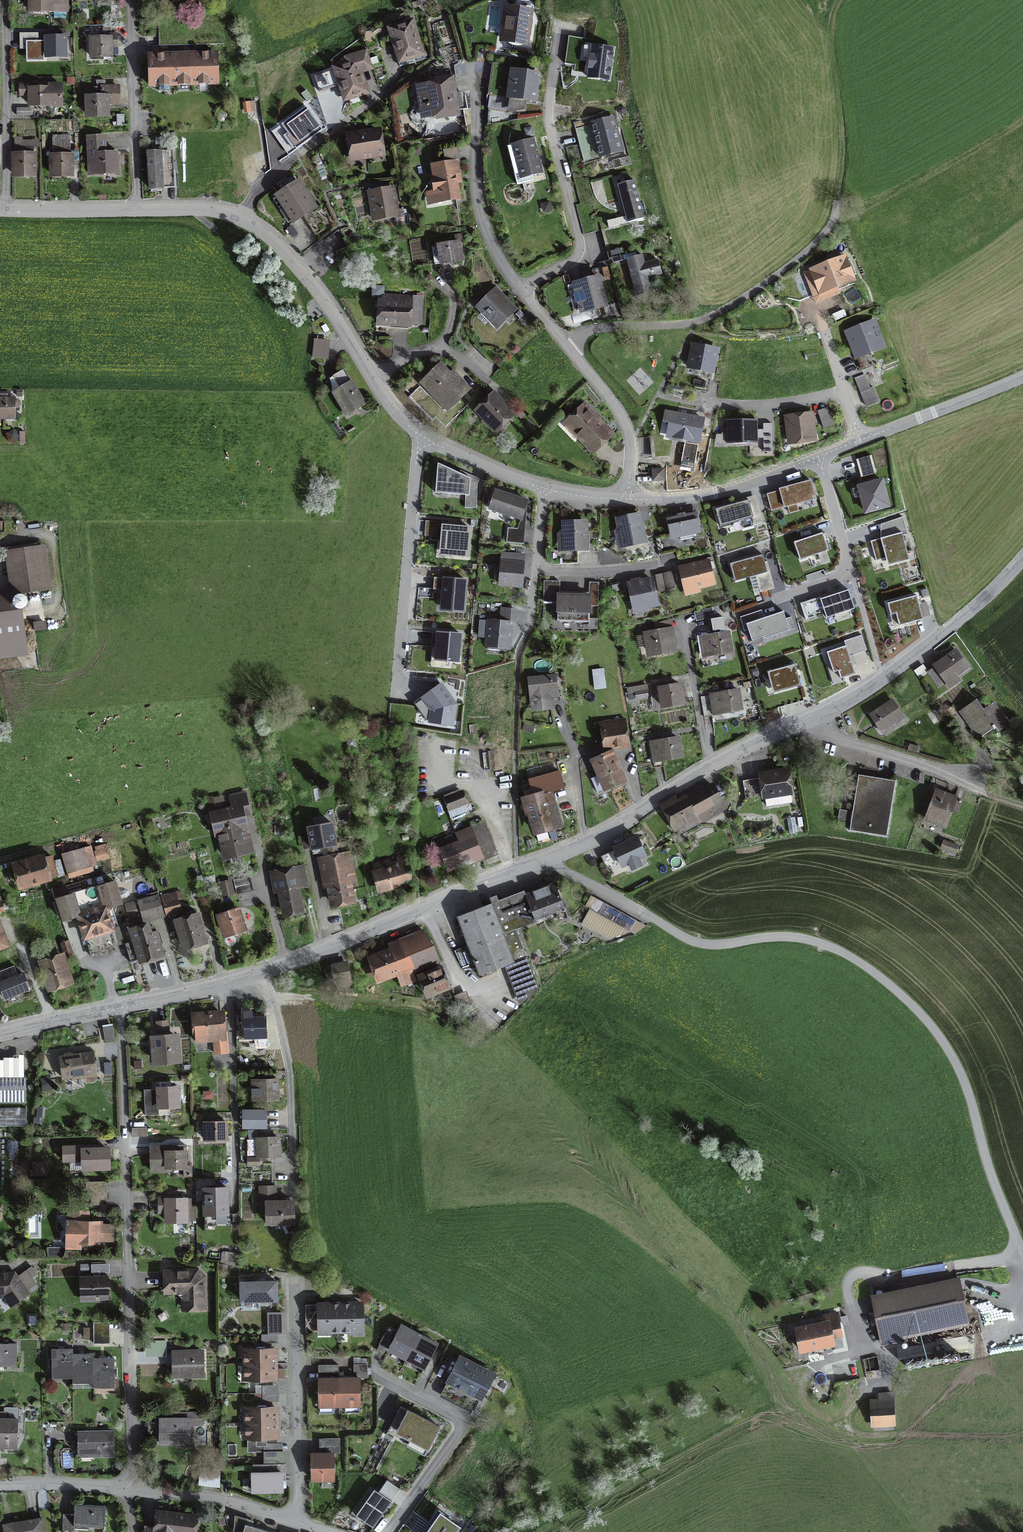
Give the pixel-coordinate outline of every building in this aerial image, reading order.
[(31,10),(51,10),(51,5),(59,5),(59,0),(31,0),(31,10)] [(530,22),(531,11),(509,8),(507,19),(503,21),(503,27),(506,30),(504,41),(513,42),(511,50),(525,52),(528,33),(529,34),(531,22),(530,22)] [(411,23),(391,29),(403,66),(422,60),(411,23)] [(91,39),(92,57),(111,56),(110,47),(117,47),(115,26),(103,27),(103,38),(91,39)] [(65,56),(65,37),(46,38),(46,41),(26,41),(26,54),(46,54),(46,57),(65,56)] [(613,49),(591,46),(587,78),(609,81),(613,49)] [(365,91),(358,70),(371,66),(366,50),(345,57),(347,64),(336,68),(346,98),(365,91)] [(217,54),(149,56),(150,85),(218,83),(217,54)] [(508,67),(493,64),(488,95),(504,98),(508,67)] [(535,101),(538,74),(516,71),(512,98),(535,101)] [(423,117),(458,111),(457,105),(462,104),(460,92),(455,93),(452,77),(437,80),(437,83),(417,86),(423,117)] [(20,86),(20,95),(27,95),(27,91),(30,91),(30,105),(61,105),(61,85),(41,86),(41,89),(34,89),(34,85),(20,86)] [(87,98),(87,115),(107,114),(107,103),(119,103),(118,87),(101,87),(101,98),(87,98)] [(307,102),(312,98),(306,90),(301,94),(307,102)] [(320,127),(306,107),(275,129),(292,153),(313,137),(310,134),(320,127)] [(622,151),(613,118),(592,124),(600,157),(622,151)] [(349,136),(353,158),(382,153),(378,131),(367,133),(364,130),(361,134),(349,136)] [(53,137),(52,175),(71,174),(69,136),(53,137)] [(89,174),(116,172),(115,153),(104,154),(103,136),(88,137),(90,162),(89,162),(89,174)] [(534,139),(512,145),(519,173),(515,174),(517,184),(533,180),(532,176),(542,173),(534,139)] [(14,149),(14,175),(33,175),(33,149),(14,149)] [(172,151),(149,152),(151,189),(174,187),(172,151)] [(459,175),(456,161),(433,165),(435,178),(432,179),(436,202),(459,198),(455,176),(459,175)] [(617,185),(627,223),(644,218),(635,180),(617,185)] [(277,195),(294,221),(315,207),(309,198),(312,196),(308,190),(305,192),(298,182),(277,195)] [(370,193),(374,218),(396,214),(392,189),(370,193)] [(359,222),(340,229),(343,239),(346,237),(363,231),(359,222)] [(343,239),(347,247),(366,240),(363,231),(346,237),(343,239)] [(459,242),(438,245),(442,264),(462,260),(459,242)] [(642,255),(627,259),(636,296),(652,292),(648,277),(661,274),(658,260),(644,263),(642,255)] [(789,295),(800,301),(854,280),(845,257),(783,281),(789,295)] [(598,277),(571,284),(578,312),(606,305),(598,277)] [(498,324),(513,310),(499,296),(501,294),(495,287),(476,306),(482,312),(485,310),(498,324)] [(381,323),(420,324),(421,297),(383,295),(381,323)] [(882,346),(873,323),(848,333),(862,370),(877,364),(872,350),(882,346)] [(482,350),(493,339),(486,332),(475,343),(482,350)] [(482,350),(487,355),(498,344),(493,339),(482,350)] [(332,363),(334,344),(318,342),(316,361),(332,363)] [(487,355),(492,361),(504,350),(498,344),(487,355)] [(717,349),(693,345),(689,367),(712,372),(717,349)] [(433,373),(423,383),(446,407),(467,387),(452,372),(450,375),(441,367),(434,374),(433,373)] [(334,391),(348,415),(365,404),(344,369),(333,376),(340,388),(334,391)] [(865,375),(855,378),(861,392),(870,389),(865,375)] [(477,411),(495,429),(513,412),(494,393),(477,411)] [(14,418),(14,407),(17,407),(19,405),(19,402),(17,400),(14,400),(14,399),(0,398),(0,418),(14,418)] [(566,423),(593,451),(611,433),(608,435),(603,430),(607,427),(599,419),(598,420),(585,406),(566,423)] [(828,408),(819,411),(823,424),(832,421),(828,408)] [(669,440),(670,437),(699,442),(703,419),(666,412),(664,421),(662,420),(659,436),(653,436),(655,458),(670,456),(673,440),(669,440)] [(810,414),(788,417),(791,441),(813,438),(810,414)] [(757,419),(727,420),(728,444),(758,443),(757,419)] [(763,423),(764,452),(772,452),(772,423),(763,423)] [(861,477),(876,473),(871,456),(857,460),(861,477)] [(470,478),(441,465),(439,492),(471,496),(471,508),(477,508),(477,484),(470,483),(470,478)] [(663,480),(663,469),(652,469),(652,480),(663,480)] [(882,480),(859,486),(866,512),(889,506),(882,480)] [(811,481),(780,489),(785,507),(816,499),(811,481)] [(489,508),(521,519),(527,501),(495,491),(489,508)] [(749,500),(715,509),(720,526),(752,517),(755,525),(763,523),(761,515),(753,517),(749,500)] [(659,556),(676,552),(673,537),(679,535),(680,540),(693,537),(692,533),(699,531),(695,514),(685,516),(684,513),(678,515),(679,517),(669,520),(672,533),(655,536),(659,556)] [(623,545),(644,541),(642,530),(644,528),(641,526),(639,515),(618,519),(620,528),(617,531),(621,536),(623,545)] [(902,533),(907,532),(903,517),(884,523),(887,536),(871,541),(876,561),(886,558),(888,566),(909,560),(902,533)] [(559,564),(578,563),(578,548),(585,548),(585,538),(588,538),(587,532),(585,532),(584,522),(564,523),(565,532),(561,536),(565,540),(565,548),(559,548),(559,564)] [(445,554),(467,556),(470,528),(447,526),(445,554)] [(521,544),(522,529),(507,527),(506,542),(521,544)] [(828,551),(822,533),(794,542),(800,560),(828,551)] [(49,588),(43,548),(10,552),(15,592),(49,588)] [(500,584),(521,586),(524,555),(503,553),(500,584)] [(735,581),(768,572),(763,554),(730,564),(730,565),(729,566),(731,573),(732,572),(735,581)] [(712,557),(707,558),(708,562),(680,569),(685,589),(713,583),(711,572),(716,571),(712,557)] [(664,577),(667,591),(675,589),(672,575),(664,577)] [(451,610),(463,611),(465,580),(444,578),(442,603),(452,604),(451,610)] [(651,579),(629,584),(635,609),(657,604),(651,579)] [(855,608),(848,590),(820,599),(827,618),(855,608)] [(557,621),(573,621),(574,596),(558,595),(557,621)] [(896,613),(899,625),(923,619),(917,595),(888,603),(891,615),(896,613)] [(590,596),(574,596),(573,621),(589,622),(590,596)] [(810,615),(807,604),(801,605),(806,620),(809,619),(808,616),(810,615)] [(714,616),(711,608),(695,612),(697,621),(714,616)] [(479,636),(488,637),(487,645),(509,647),(511,624),(514,624),(515,610),(502,609),(501,622),(480,621),(479,636)] [(740,617),(743,627),(747,626),(752,641),(763,637),(764,639),(794,628),(791,617),(786,619),(783,611),(748,623),(745,615),(740,617)] [(661,629),(656,630),(656,633),(647,635),(650,652),(673,648),(670,631),(662,632),(661,629)] [(461,634),(438,632),(435,660),(458,662),(461,634)] [(706,637),(700,638),(704,657),(712,656),(712,654),(731,651),(728,633),(715,635),(715,634),(706,635),(706,637)] [(856,673),(850,656),(866,651),(862,635),(844,641),(846,645),(827,652),(834,672),(838,671),(841,678),(856,673)] [(968,667),(956,651),(927,672),(938,688),(946,682),(950,688),(958,682),(954,676),(968,667)] [(801,685),(795,664),(767,672),(773,693),(801,685)] [(528,678),(531,699),(539,698),(540,708),(553,707),(552,697),(558,696),(556,675),(528,678)] [(663,706),(682,703),(681,694),(684,693),(683,688),(680,689),(679,684),(659,688),(663,706)] [(441,685),(415,704),(427,720),(452,724),(455,704),(441,685)] [(700,697),(704,716),(721,714),(722,712),(741,708),(738,690),(725,692),(725,691),(716,693),(716,694),(700,697)] [(1009,724),(993,702),(983,709),(976,699),(959,711),(959,712),(960,711),(978,738),(993,727),(994,729),(996,728),(998,732),(1009,724)] [(892,700),(871,714),(881,731),(903,716),(892,700)] [(750,706),(754,721),(762,719),(757,704),(750,706)] [(606,746),(629,742),(626,720),(615,721),(614,720),(596,723),(597,734),(604,733),(606,746)] [(651,743),(655,767),(664,766),(663,759),(681,756),(678,738),(665,740),(665,739),(656,740),(656,742),(651,743)] [(591,778),(597,792),(622,781),(610,753),(594,760),(600,774),(591,778)] [(787,771),(761,775),(766,805),(792,801),(787,771)] [(548,807),(544,793),(564,788),(560,772),(530,779),(530,781),(523,783),(526,797),(536,832),(554,827),(553,826),(560,824),(555,805),(548,807)] [(858,774),(849,830),(887,837),(896,780),(858,774)] [(676,828),(692,819),(691,816),(700,811),(704,819),(724,808),(712,786),(678,805),(675,799),(664,805),(676,828)] [(958,811),(962,801),(937,792),(927,819),(945,825),(951,808),(958,811)] [(462,793),(448,798),(452,807),(466,802),(462,793)] [(216,834),(246,827),(241,807),(248,805),(245,794),(231,798),(233,808),(211,813),(214,822),(216,834)] [(795,817),(787,818),(789,833),(797,832),(795,817)] [(323,852),(325,858),(327,868),(352,863),(349,848),(347,848),(346,841),(336,843),(332,823),(308,828),(312,848),(321,846),(323,852)] [(246,827),(216,834),(219,834),(224,855),(248,850),(243,828),(246,828),(246,827)] [(960,841),(945,836),(940,851),(946,853),(947,850),(950,851),(949,853),(955,855),(960,841)] [(482,856),(474,837),(442,849),(449,866),(478,854),(479,857),(482,856)] [(629,863),(632,869),(641,864),(639,858),(645,855),(637,837),(614,848),(622,866),(629,863)] [(67,872),(87,867),(82,850),(62,855),(67,872)] [(373,863),(380,890),(406,882),(407,887),(413,885),(406,859),(408,858),(407,854),(396,857),(399,867),(392,868),(390,859),(373,863)] [(20,886),(57,875),(51,856),(37,860),(35,855),(13,861),(20,886)] [(308,886),(304,867),(287,870),(285,859),(276,861),(278,871),(277,872),(278,875),(273,876),(275,884),(280,883),(286,914),(300,911),(299,901),(302,900),(299,888),(308,886)] [(349,882),(355,881),(352,863),(327,868),(321,869),(324,884),(329,883),(333,904),(352,900),(349,882)] [(235,887),(249,883),(247,876),(233,880),(235,887)] [(90,954),(117,946),(116,944),(123,942),(119,927),(112,929),(106,908),(121,903),(114,881),(86,890),(84,882),(55,890),(64,921),(79,916),(90,954)] [(230,882),(221,884),(224,895),(233,892),(230,882)] [(515,962),(515,961),(527,957),(516,929),(536,921),(535,919),(556,912),(559,921),(568,918),(555,882),(500,904),(496,895),(490,898),(493,907),(458,919),(479,975),(515,962)] [(249,883),(235,887),(236,894),(251,891),(249,883)] [(166,914),(181,910),(176,892),(161,896),(166,914)] [(226,935),(243,929),(236,907),(234,908),(231,900),(236,899),(235,895),(216,901),(226,935)] [(158,897),(126,905),(130,917),(141,914),(143,920),(163,915),(158,897)] [(630,931),(636,920),(596,898),(582,924),(609,939),(630,931)] [(204,941),(195,911),(187,913),(188,918),(177,921),(185,947),(204,941)] [(131,963),(162,954),(155,931),(150,933),(148,926),(132,931),(135,940),(125,943),(131,963)] [(371,959),(379,978),(398,971),(402,981),(412,977),(411,973),(439,962),(433,946),(422,929),(389,943),(392,951),(371,959)] [(66,958),(73,955),(68,941),(61,944),(66,958)] [(42,962),(50,988),(70,981),(62,956),(42,962)] [(325,968),(329,989),(353,984),(352,980),(351,980),(347,964),(325,968)] [(428,994),(447,986),(439,966),(420,974),(428,994)] [(0,982),(0,987),(5,998),(29,988),(23,973),(0,982)] [(266,1037),(265,1016),(252,1016),(252,1011),(244,1011),(244,1017),(236,1017),(237,1032),(245,1032),(245,1038),(266,1037)] [(212,1063),(229,1061),(227,1032),(223,1032),(222,1014),(194,1016),(196,1038),(193,1038),(194,1042),(211,1041),(212,1063)] [(159,1038),(167,1037),(167,1022),(157,1022),(158,1031),(159,1038)] [(105,1042),(114,1040),(112,1026),(103,1027),(105,1042)] [(167,1037),(159,1038),(154,1039),(156,1061),(178,1059),(176,1037),(167,1037)] [(93,1052),(60,1057),(63,1078),(74,1077),(74,1075),(83,1074),(83,1077),(96,1075),(93,1052)] [(0,1076),(0,1103),(26,1103),(26,1076),(0,1076)] [(276,1080),(252,1081),(252,1099),(277,1098),(276,1080)] [(158,1089),(158,1090),(145,1091),(146,1114),(169,1113),(169,1106),(179,1105),(178,1088),(158,1089)] [(0,1108),(0,1126),(26,1126),(26,1108),(0,1108)] [(243,1127),(266,1127),(266,1111),(243,1110),(243,1127)] [(205,1122),(205,1140),(226,1139),(226,1121),(222,1121),(222,1119),(219,1119),(219,1122),(205,1122)] [(149,1131),(136,1131),(136,1140),(149,1140),(149,1131)] [(247,1140),(248,1155),(258,1154),(258,1156),(279,1155),(278,1137),(257,1138),(257,1140),(247,1140)] [(150,1147),(151,1171),(166,1171),(166,1167),(183,1167),(184,1175),(190,1175),(190,1166),(186,1166),(185,1145),(176,1145),(176,1146),(150,1147)] [(98,1146),(63,1147),(63,1161),(83,1160),(83,1167),(108,1167),(108,1149),(98,1149),(98,1146)] [(33,1162),(33,1175),(47,1175),(46,1162),(33,1162)] [(293,1222),(292,1201),(276,1201),(275,1186),(260,1186),(260,1202),(267,1202),(268,1223),(285,1222),(294,1241),(301,1238),(300,1229),(297,1221),(293,1222)] [(226,1187),(204,1188),(205,1214),(216,1214),(216,1221),(227,1221),(227,1226),(239,1226),(239,1210),(237,1210),(237,1213),(227,1213),(226,1187)] [(166,1221),(187,1221),(186,1199),(159,1199),(159,1213),(166,1213),(166,1221)] [(68,1211),(68,1246),(79,1246),(80,1242),(98,1242),(98,1240),(113,1240),(113,1225),(98,1225),(98,1222),(88,1222),(88,1211),(68,1211)] [(91,1264),(92,1272),(107,1272),(106,1264),(91,1264)] [(31,1267),(16,1278),(13,1275),(0,1276),(0,1294),(5,1294),(11,1303),(26,1292),(25,1290),(35,1283),(31,1277),(36,1274),(31,1267)] [(166,1272),(166,1292),(176,1291),(177,1294),(181,1298),(184,1298),(184,1309),(204,1308),(203,1277),(199,1273),(192,1273),(192,1271),(166,1272)] [(109,1299),(108,1275),(83,1276),(84,1300),(109,1299)] [(958,1279),(873,1296),(883,1343),(906,1339),(905,1331),(966,1318),(958,1279)] [(276,1281),(241,1282),(241,1300),(276,1300),(276,1281)] [(331,1332),(333,1330),(341,1330),(340,1304),(319,1304),(320,1329),(327,1329),(331,1332)] [(340,1304),(341,1330),(349,1330),(351,1332),(355,1328),(362,1328),(361,1304),(340,1304)] [(832,1336),(841,1334),(837,1313),(821,1316),(822,1324),(796,1329),(801,1350),(833,1343),(832,1336)] [(286,1315),(271,1315),(271,1337),(276,1337),(286,1337),(286,1315)] [(402,1325),(389,1349),(406,1359),(419,1334),(402,1325)] [(406,1359),(424,1368),(437,1344),(419,1334),(406,1359)] [(0,1343),(0,1363),(5,1363),(5,1366),(15,1366),(16,1343),(0,1343)] [(245,1364),(275,1364),(275,1349),(265,1349),(265,1347),(257,1347),(255,1350),(245,1350),(245,1364)] [(73,1378),(72,1354),(73,1354),(73,1349),(51,1349),(52,1379),(72,1378),(73,1378)] [(173,1377),(204,1376),(203,1350),(172,1350),(173,1377)] [(94,1384),(93,1358),(94,1358),(93,1353),(73,1354),(72,1354),(73,1378),(72,1378),(72,1383),(93,1383),(93,1384),(94,1384)] [(460,1357),(448,1380),(464,1389),(457,1402),(474,1411),(493,1374),(460,1357)] [(114,1358),(94,1358),(93,1358),(94,1384),(93,1384),(93,1388),(114,1388),(114,1358)] [(275,1378),(275,1364),(245,1364),(245,1378),(255,1378),(258,1381),(265,1380),(265,1378),(275,1378)] [(340,1405),(339,1378),(319,1378),(319,1406),(340,1405)] [(360,1405),(359,1378),(339,1378),(340,1405),(360,1405)] [(873,1425),(894,1424),(892,1392),(878,1392),(878,1399),(872,1399),(873,1425)] [(246,1408),(246,1423),(276,1422),(276,1408),(266,1408),(266,1405),(258,1406),(256,1408),(246,1408)] [(439,1427),(407,1410),(396,1431),(428,1447),(439,1427)] [(17,1418),(8,1418),(8,1412),(0,1412),(0,1447),(16,1447),(17,1418)] [(160,1443),(190,1443),(190,1418),(160,1418),(160,1443)] [(264,1449),(264,1444),(266,1444),(266,1436),(276,1436),(276,1422),(246,1423),(246,1437),(249,1437),(249,1447),(252,1450),(264,1449)] [(112,1431),(78,1432),(79,1456),(113,1455),(112,1431)] [(284,1451),(264,1452),(264,1463),(277,1463),(284,1463),(284,1451)] [(312,1480),(333,1479),(333,1453),(312,1453),(312,1480)] [(277,1473),(277,1464),(253,1464),(253,1473),(252,1473),(252,1489),(282,1489),(282,1472),(277,1473)] [(202,1469),(201,1483),(219,1485),(218,1471),(202,1469)] [(378,1491),(374,1488),(356,1515),(373,1527),(400,1489),(387,1479),(378,1491)] [(175,1492),(171,1491),(165,1493),(163,1505),(173,1506),(175,1492)] [(105,1506),(75,1504),(74,1514),(63,1514),(62,1530),(74,1530),(74,1528),(88,1529),(89,1526),(104,1527),(105,1506)] [(176,1531),(194,1531),(196,1517),(158,1512),(156,1526),(144,1525),(145,1531),(173,1531),(176,1531)] [(458,1526),(441,1514),(428,1531),(454,1531),(458,1526)] [(4,1525),(5,1531),(45,1531),(42,1517),(4,1525)] [(242,1531),(273,1531),(245,1523),(242,1531)]
